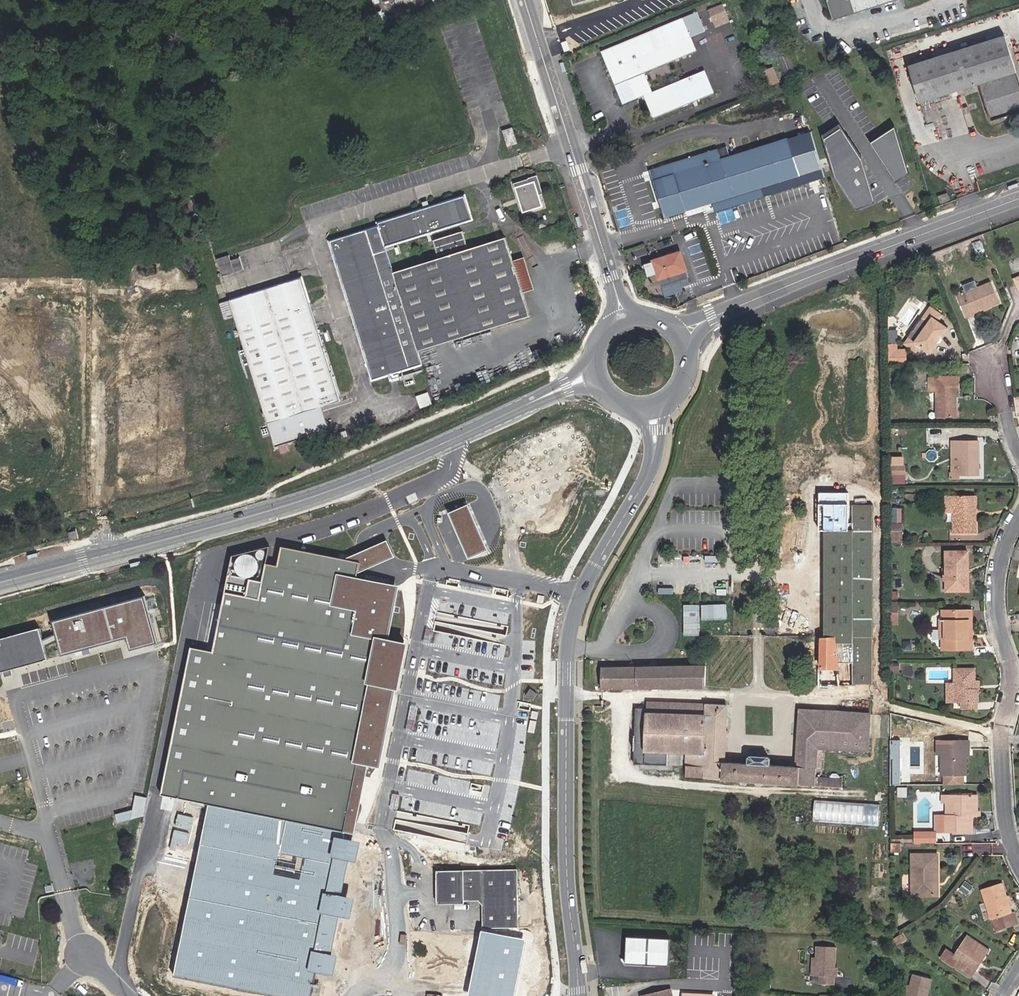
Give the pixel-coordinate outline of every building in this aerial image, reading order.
[(832,20),(897,0),(826,0),(832,20)] [(723,5),(709,11),(714,24),(728,18),(723,5)] [(651,94),(643,74),(696,53),(690,37),(704,31),(697,13),(602,51),(624,104),(637,99),(635,95),(642,92),(643,96),(652,118),(712,94),(704,73),(651,94)] [(714,24),(715,28),(730,22),(728,18),(714,24)] [(978,34),(995,28),(992,18),(975,23),(978,34)] [(1018,113),(1018,79),(1005,36),(909,66),(920,103),(979,85),(991,121),(1018,113)] [(789,82),(798,79),(789,57),(780,61),(789,82)] [(773,88),(782,84),(777,70),(768,74),(773,88)] [(841,123),(822,133),(835,175),(857,211),(878,202),(864,157),(841,123)] [(890,171),(907,166),(895,124),(867,135),(890,171)] [(507,146),(515,144),(511,128),(502,131),(507,146)] [(427,141),(430,153),(444,149),(440,137),(427,141)] [(651,170),(665,218),(713,203),(761,188),(799,176),(788,138),(729,156),(727,147),(651,170)] [(890,171),(893,175),(908,171),(907,166),(890,171)] [(542,194),(537,177),(528,179),(529,183),(533,182),(538,195),(542,194)] [(533,182),(529,183),(528,179),(514,183),(523,212),(541,206),(538,195),(533,182)] [(715,212),(764,197),(761,188),(713,203),(715,212)] [(941,203),(949,200),(947,193),(938,196),(941,203)] [(417,350),(529,316),(521,293),(512,261),(505,238),(393,272),(385,247),(471,219),(463,196),(377,223),(378,226),(329,241),(372,380),(421,364),(417,350)] [(437,255),(466,246),(461,232),(433,241),(437,255)] [(688,279),(680,254),(678,254),(677,252),(666,255),(667,258),(653,263),(648,265),(650,273),(655,271),(661,288),(688,279)] [(221,276),(243,270),(239,257),(230,260),(228,256),(216,259),(221,276)] [(533,289),(523,257),(512,261),(521,293),(533,289)] [(323,432),(316,408),(322,406),(340,401),(302,278),(219,304),(224,319),(233,316),(273,447),(323,432)] [(998,302),(990,282),(979,287),(976,279),(965,284),(968,291),(956,296),(964,315),(998,302)] [(921,348),(931,355),(949,329),(940,323),(944,316),(931,308),(923,320),(929,324),(915,343),(909,339),(905,345),(917,354),(921,348)] [(960,395),(960,376),(929,377),(930,392),(937,392),(938,418),(957,417),(957,395),(960,395)] [(323,432),(329,430),(322,406),(316,408),(323,432)] [(533,457),(499,472),(516,507),(549,491),(544,482),(572,470),(578,462),(583,453),(583,445),(580,438),(575,436),(571,437),(566,428),(528,445),(533,457)] [(978,441),(952,442),(952,459),(952,472),(949,472),(949,478),(959,478),(959,476),(978,476),(978,441)] [(903,466),(890,466),(890,474),(903,474),(903,466)] [(820,494),(820,638),(837,638),(837,669),(820,669),(819,687),(839,686),(872,685),(872,505),(849,505),(848,493),(820,494)] [(975,513),(971,513),(971,496),(953,496),(953,513),(953,533),(976,533),(975,513)] [(467,505),(447,514),(467,560),(488,551),(467,505)] [(901,509),(892,509),(892,522),(892,523),(901,523),(901,522),(901,509)] [(902,531),(902,522),(901,522),(901,523),(892,523),(892,522),(891,522),(891,531),(892,531),(900,531),(902,531)] [(75,531),(68,532),(69,540),(77,538),(75,531)] [(386,540),(345,558),(359,561),(358,571),(394,556),(386,540)] [(215,652),(192,646),(164,792),(207,802),(339,828),(342,829),(358,763),(351,758),(376,640),(352,634),(355,611),(331,604),(340,575),(357,577),(358,571),(359,561),(345,558),(281,546),(279,566),(267,562),(260,598),(229,592),(215,652)] [(965,587),(965,569),(968,569),(967,551),(946,551),(946,568),(947,576),(947,587),(965,587)] [(947,591),(968,590),(968,569),(965,569),(965,587),(947,587),(947,591)] [(389,636),(399,582),(357,577),(340,575),(331,604),(355,611),(352,634),(376,640),(377,634),(389,636)] [(146,598),(49,618),(57,655),(75,652),(76,656),(100,651),(98,643),(123,638),(125,648),(155,642),(146,598)] [(970,611),(942,612),(942,621),(945,621),(945,639),(942,639),(942,650),(972,649),(971,637),(968,637),(968,622),(971,622),(970,611)] [(40,625),(0,636),(0,669),(49,656),(40,625)] [(400,687),(410,641),(389,636),(377,634),(376,640),(351,758),(358,763),(342,829),(357,831),(370,765),(382,767),(394,688),(400,687)] [(837,669),(837,638),(820,638),(820,669),(837,669)] [(705,666),(701,666),(603,668),(603,688),(705,687),(705,666)] [(979,689),(975,689),(975,680),(975,669),(954,669),(955,683),(955,702),(963,702),(963,708),(978,708),(978,702),(979,702),(979,689)] [(955,702),(955,683),(947,683),(947,703),(955,702)] [(535,692),(530,689),(528,693),(526,696),(532,700),(537,694),(535,692)] [(687,766),(687,767),(686,776),(815,785),(845,787),(845,777),(816,775),(817,749),(868,752),(870,714),(799,710),(797,766),(770,765),(771,760),(768,757),(751,756),(748,759),(748,765),(723,763),(726,706),(647,701),(645,751),(688,753),(687,766)] [(537,721),(530,720),(528,732),(534,733),(537,721)] [(966,774),(969,774),(969,754),(969,750),(971,750),(971,741),(947,741),(947,754),(944,754),(945,775),(947,775),(947,785),(966,784),(966,774)] [(131,818),(141,814),(145,795),(136,793),(131,818)] [(939,802),(949,802),(948,814),(943,814),(943,832),(972,832),(973,816),(978,816),(981,816),(981,811),(978,811),(978,794),(939,794),(939,802)] [(814,799),(813,821),(880,825),(881,804),(814,799)] [(207,802),(172,975),(276,995),(312,995),(317,971),(337,975),(342,953),(333,951),(340,916),(351,918),(355,900),(342,893),(349,859),(360,861),(364,839),(337,833),(339,828),(207,802)] [(936,843),(936,833),(917,833),(917,843),(919,843),(936,843)] [(900,851),(900,843),(891,843),(891,851),(900,851)] [(938,854),(911,853),(910,896),(937,896),(938,854)] [(1001,883),(982,888),(992,918),(996,929),(1017,922),(1013,911),(1011,912),(1001,883)] [(482,930),(469,995),(514,995),(526,939),(482,930)] [(905,940),(901,934),(891,939),(898,944),(905,940)] [(672,938),(629,936),(628,963),(670,965),(672,938)] [(969,975),(978,961),(981,962),(989,950),(968,936),(956,954),(945,948),(940,956),(956,967),(969,975)] [(833,984),(835,947),(816,946),(816,957),(815,971),(817,971),(820,971),(820,975),(817,975),(816,983),(833,984)] [(817,971),(815,971),(816,957),(812,957),(811,975),(817,975),(820,975),(820,971),(817,971)] [(969,975),(971,977),(981,962),(978,961),(969,975)] [(932,978),(914,974),(911,984),(908,995),(927,995),(932,978)]
